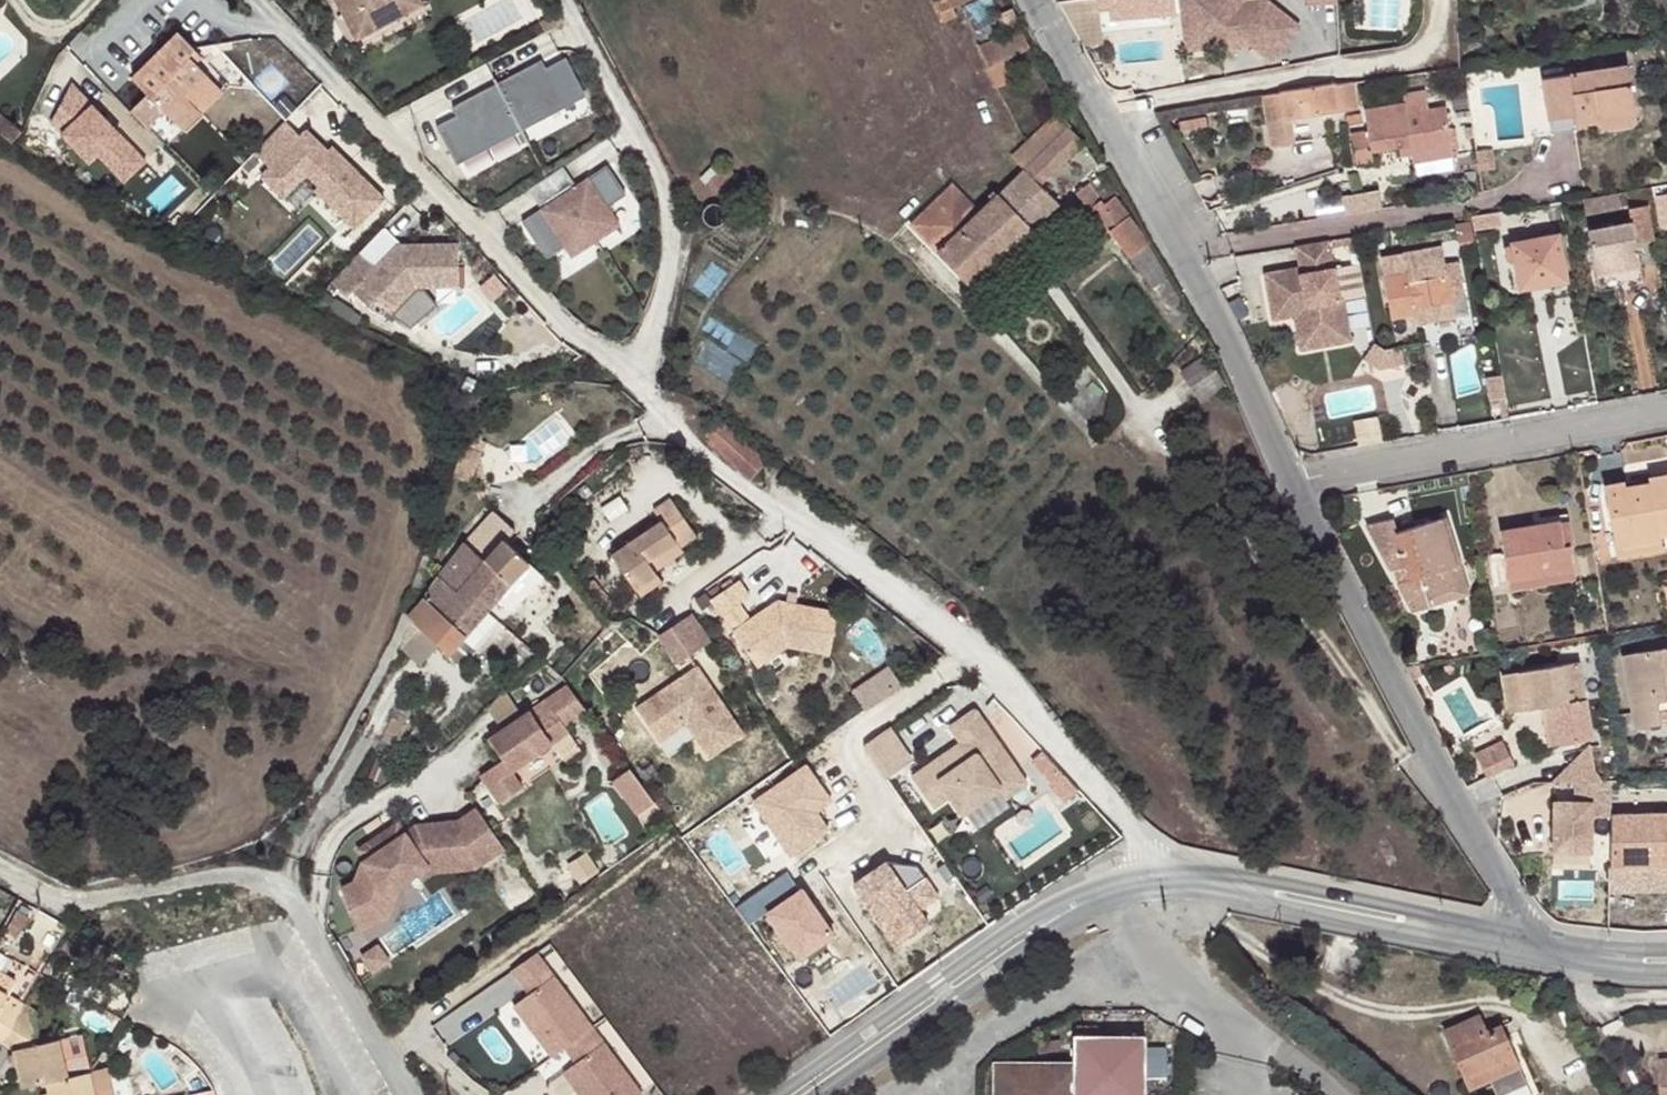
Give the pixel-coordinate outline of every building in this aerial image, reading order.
[(357,40),(423,5),(420,0),(336,0),(357,40)] [(941,19),(960,12),(954,2),(958,0),(933,0),(941,19)] [(1185,32),(1232,27),(1249,43),(1269,61),(1298,30),(1269,3),(1244,6),(1243,0),(1181,0),(1185,32)] [(1031,40),(1023,23),(977,45),(985,62),(1031,40)] [(1232,27),(1185,32),(1187,49),(1249,43),(1232,27)] [(197,58),(209,47),(190,28),(141,78),(157,94),(139,112),(162,132),(178,115),(190,125),(196,132),(214,113),(201,100),(221,80),(197,58)] [(244,83),(209,47),(197,58),(221,80),(201,100),(214,113),(244,83)] [(548,74),(566,65),(562,57),(544,67),(548,74)] [(539,58),(451,106),(456,114),(460,121),(441,132),(449,147),(574,79),(566,65),(548,74),(544,67),(539,58)] [(1596,116),(1632,108),(1624,64),(1542,78),(1549,119),(1573,115),(1576,123),(1596,120),(1596,116)] [(1358,108),(1354,81),(1263,94),(1267,121),(1271,146),(1298,141),(1294,117),(1358,108)] [(1426,99),(1425,89),(1402,92),(1404,103),(1426,99)] [(1426,99),(1404,103),(1362,107),(1365,130),(1348,131),(1353,161),(1370,159),(1369,148),(1407,142),(1408,153),(1451,147),(1446,105),(1427,107),(1426,99)] [(9,133),(17,121),(0,107),(0,126),(9,133)] [(1634,121),(1632,108),(1596,116),(1596,120),(1598,127),(1634,121)] [(441,132),(460,121),(456,114),(437,124),(441,132)] [(178,115),(162,132),(173,143),(190,125),(178,115)] [(1577,130),(1576,123),(1573,115),(1549,119),(1552,135),(1577,130)] [(933,256),(965,289),(1054,206),(1037,189),(1082,147),(1064,130),(1055,117),(1008,161),(1020,173),(975,215),(949,188),(907,228),(933,256)] [(290,125),(261,158),(277,172),(269,181),(291,202),(310,181),(319,181),(327,189),(323,193),(364,230),(393,199),(352,162),(344,170),(330,157),(334,153),(312,134),(306,140),(290,125)] [(1453,159),(1451,147),(1408,153),(1410,167),(1453,159)] [(330,157),(344,170),(352,162),(338,149),(334,153),(330,157)] [(732,182),(726,166),(711,170),(715,188),(732,182)] [(561,168),(517,197),(530,217),(510,229),(533,265),(552,254),(559,264),(607,233),(600,223),(618,210),(594,174),(575,187),(561,168)] [(1114,196),(1101,179),(1088,187),(1073,197),(1115,265),(1122,261),(1170,340),(1193,325),(1173,292),(1178,288),(1119,194),(1114,196)] [(1379,208),(1376,191),(1354,194),(1357,212),(1379,208)] [(1618,192),(1583,198),(1586,215),(1621,208),(1618,192)] [(1652,236),(1646,207),(1628,210),(1630,221),(1587,229),(1595,273),(1640,265),(1635,239),(1652,236)] [(1500,209),(1471,214),(1474,233),(1482,232),(1481,225),(1502,222),(1500,209)] [(1566,278),(1558,234),(1514,242),(1521,286),(1566,278)] [(363,257),(379,273),(401,249),(384,235),(363,257)] [(1330,236),(1295,242),(1299,262),(1266,269),(1273,314),(1274,315),(1295,311),(1301,344),(1351,336),(1351,335),(1344,297),(1342,297),(1342,296),(1330,236)] [(379,273),(363,257),(335,288),(352,303),(359,295),(375,309),(381,302),(397,316),(421,290),(466,285),(461,242),(401,249),(379,273)] [(1444,242),(1381,255),(1392,315),(1415,310),(1415,305),(1454,296),(1447,260),(1444,242)] [(1460,258),(1447,260),(1454,296),(1467,294),(1460,258)] [(1415,310),(1417,322),(1457,315),(1454,296),(1415,305),(1415,310)] [(1388,348),(1379,342),(1369,358),(1383,367),(1410,362),(1408,344),(1388,348)] [(1203,359),(1177,377),(1197,406),(1223,389),(1203,359)] [(1506,396),(1501,373),(1486,375),(1491,399),(1506,396)] [(724,429),(712,445),(756,478),(768,466),(724,429)] [(482,443),(463,438),(449,478),(470,484),(482,443)] [(1613,478),(1625,544),(1666,536),(1666,468),(1657,470),(1658,475),(1634,479),(1633,474),(1613,478)] [(670,525),(616,556),(636,591),(659,581),(656,575),(689,557),(686,551),(705,540),(682,503),(664,514),(670,525)] [(495,511),(467,541),(485,558),(504,539),(512,528),(495,511)] [(1387,516),(1359,523),(1384,569),(1387,567),(1392,580),(1390,581),(1405,609),(1426,602),(1426,604),(1465,592),(1455,562),(1452,563),(1437,516),(1392,530),(1387,516)] [(1572,564),(1563,516),(1497,526),(1505,574),(1572,564)] [(499,599),(529,566),(504,539),(485,558),(467,541),(440,570),(485,613),(499,599)] [(1493,583),(1505,581),(1500,552),(1488,554),(1493,583)] [(499,599),(512,612),(543,579),(529,566),(499,599)] [(455,647),(485,613),(440,570),(406,615),(420,628),(438,647),(446,656),(455,647)] [(659,581),(636,591),(642,602),(665,591),(659,581)] [(744,592),(716,610),(727,627),(728,626),(744,615),(755,608),(744,592)] [(499,627),(485,613),(455,647),(467,662),(499,627)] [(782,613),(754,631),(738,642),(737,643),(761,678),(792,657),(834,668),(845,629),(782,613)] [(744,615),(728,626),(738,642),(754,631),(744,615)] [(700,626),(666,649),(684,675),(719,653),(700,626)] [(400,648),(418,667),(438,647),(420,628),(400,648)] [(1635,654),(1640,680),(1646,679),(1654,722),(1666,719),(1666,648),(1635,654)] [(1510,710),(1538,705),(1551,703),(1558,743),(1589,739),(1579,662),(1504,672),(1510,710)] [(892,671),(858,698),(873,717),(909,691),(892,671)] [(716,699),(705,682),(644,723),(666,756),(694,737),(714,766),(747,744),(723,709),(716,713),(709,703),(716,699)] [(438,699),(429,685),(384,709),(362,707),(370,738),(383,747),(396,723),(438,699)] [(509,766),(485,782),(504,810),(527,794),(516,778),(575,740),(571,734),(587,724),(568,696),(495,745),(509,766)] [(723,709),(716,699),(709,703),(716,713),(723,709)] [(1551,703),(1538,705),(1544,746),(1558,743),(1551,703)] [(1011,763),(975,709),(951,725),(962,741),(965,746),(946,759),(944,754),(911,776),(931,805),(949,793),(961,812),(999,786),(992,776),(1011,763)] [(894,733),(869,751),(890,783),(916,764),(894,733)] [(1500,737),(1471,750),(1484,773),(1511,762),(1500,737)] [(944,754),(946,759),(965,746),(962,741),(944,754)] [(1011,763),(992,776),(999,786),(1006,796),(1024,782),(1011,763)] [(650,811),(619,769),(603,781),(634,823),(650,811)] [(1666,863),(1666,813),(1594,815),(1594,836),(1554,837),(1554,856),(1616,856),(1616,864),(1666,863)] [(462,826),(420,830),(409,837),(398,844),(391,834),(362,853),(369,864),(366,865),(355,883),(343,891),(367,928),(392,911),(385,901),(387,891),(419,871),(435,862),(476,866),(503,848),(481,814),(462,826)] [(402,827),(391,834),(398,844),(409,837),(402,827)] [(435,862),(419,871),(424,877),(439,868),(480,872),(507,854),(503,848),(476,866),(435,862)] [(576,880),(596,866),(585,848),(564,862),(576,880)] [(1616,864),(1617,891),(1666,890),(1666,863),(1616,864)] [(384,945),(368,955),(378,972),(395,962),(384,945)] [(538,957),(513,976),(531,999),(516,1011),(554,1062),(566,1053),(578,1068),(566,1077),(579,1094),(641,1094),(538,957)] [(6,1039),(23,1009),(11,1001),(22,980),(0,967),(0,1034),(6,1039)] [(23,1009),(6,1039),(21,1050),(27,1088),(55,1080),(79,1073),(67,1035),(47,1041),(40,1022),(23,1009)] [(1493,1022),(1481,1027),(1473,1012),(1435,1029),(1463,1086),(1484,1075),(1495,1094),(1500,1094),(1524,1083),(1513,1061),(1493,1022)] [(1142,1047),(1071,1047),(1072,1078),(996,1079),(996,1094),(1144,1094),(1142,1047)] [(1648,1052),(1651,1094),(1666,1094),(1666,1051),(1648,1052)] [(96,1068),(79,1073),(55,1080),(58,1094),(104,1094),(96,1068)]
